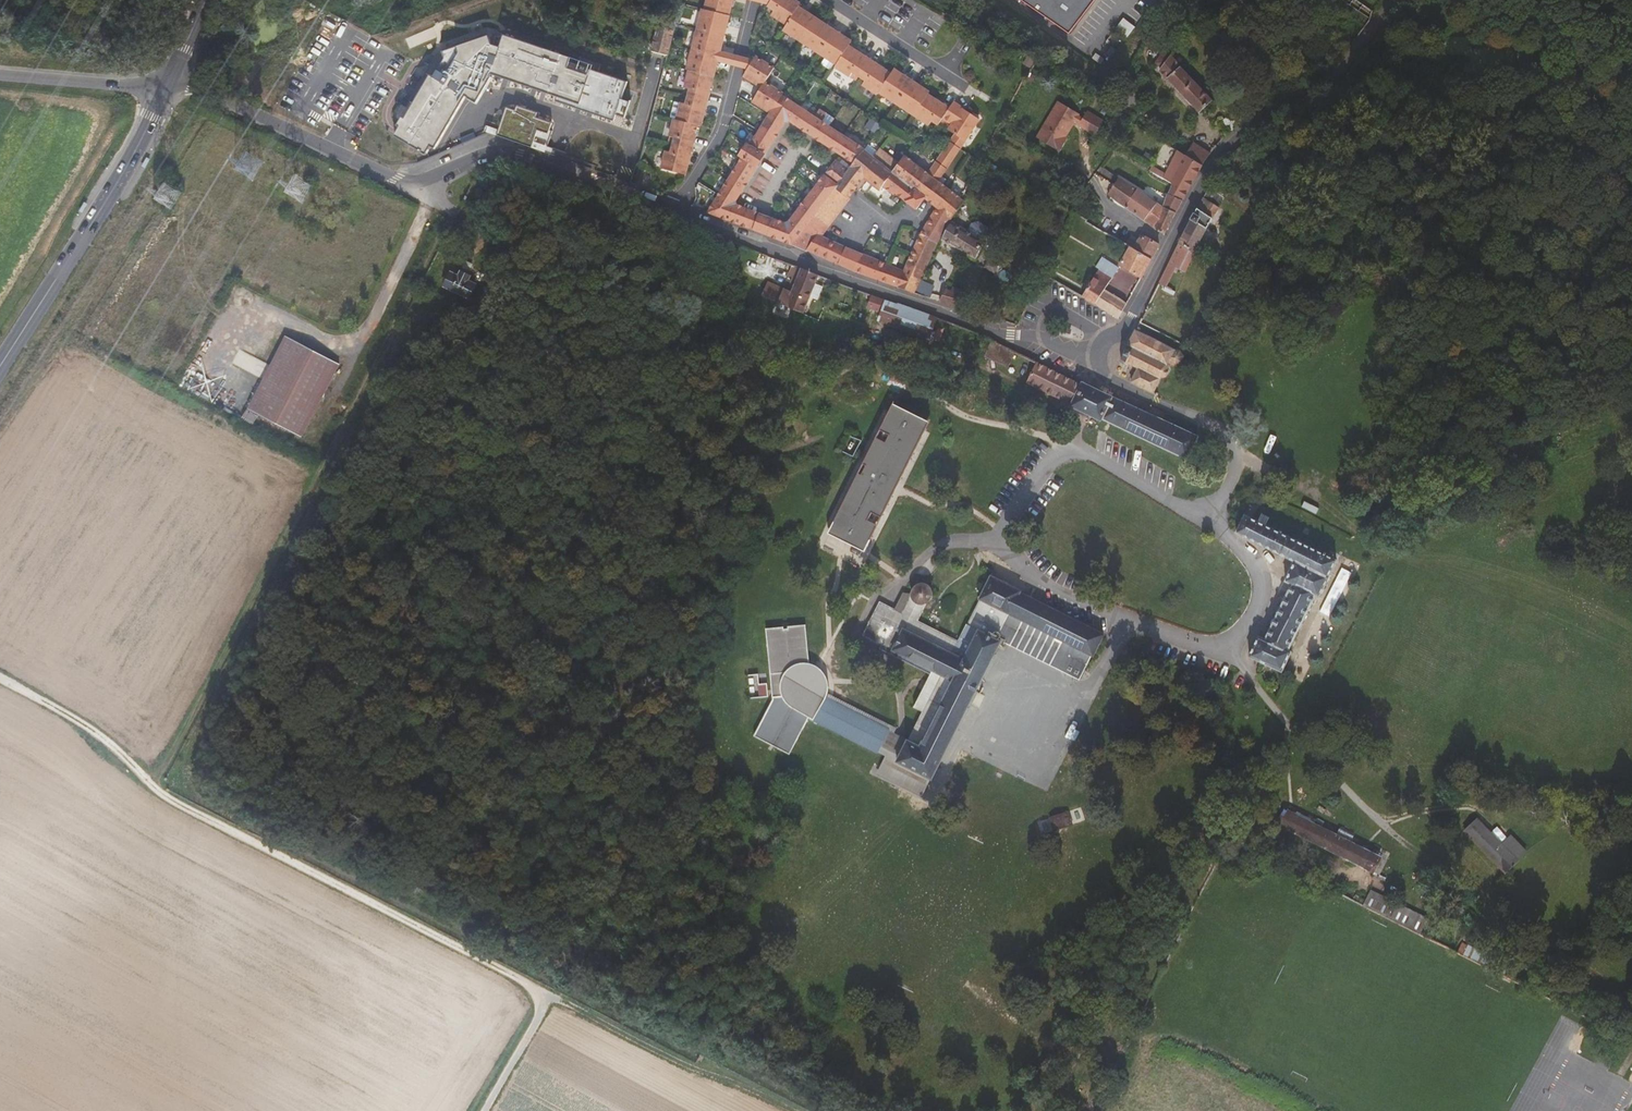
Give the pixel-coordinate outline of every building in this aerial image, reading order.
[(693,42),(718,57),(718,56),(721,47),(729,13),(728,13),(731,0),(706,0),(701,10),(693,42)] [(952,135),(962,141),(976,119),(952,103),(947,108),(925,94),(927,91),(892,67),(888,71),(847,43),(849,38),(798,3),(800,0),(799,0),(772,0),(771,2),(770,2),(777,8),(774,12),(788,23),(785,29),(837,65),(835,68),(847,77),(851,73),(864,82),(860,87),(875,96),(877,93),(926,127),(929,124),(936,128),(941,123),(950,129),(948,132),(952,135)] [(1066,33),(1092,0),(1019,0),(1066,33)] [(650,47),(667,52),(672,29),(656,24),(650,47)] [(496,26),(487,29),(490,39),(498,41),(502,29),(496,26)] [(391,129),(422,148),(427,140),(431,142),(463,90),(474,97),(489,72),(488,71),(489,68),(546,89),(548,85),(556,88),(553,97),(610,118),(613,111),(618,95),(625,78),(595,68),(598,61),(578,54),(576,61),(568,58),(569,55),(560,52),(560,50),(502,29),(498,41),(490,39),(487,29),(440,45),(441,47),(433,50),(417,77),(412,74),(408,80),(413,83),(406,93),(411,96),(401,111),(399,110),(394,119),(396,120),(391,129)] [(718,57),(693,42),(687,65),(689,67),(685,84),(690,86),(685,102),(680,101),(676,118),(674,118),(670,133),(675,135),(671,148),(666,148),(662,164),(685,170),(697,124),(701,124),(718,57)] [(751,55),(721,47),(718,56),(746,64),(751,55)] [(1204,99),(1150,47),(1143,52),(1146,64),(1192,111),(1204,99)] [(758,81),(777,92),(762,79),(771,66),(753,52),(751,55),(746,64),(742,71),(757,82),(758,81)] [(747,99),(764,111),(777,92),(758,81),(757,82),(747,99)] [(1135,89),(1123,81),(1115,97),(1126,104),(1135,89)] [(734,159),(703,207),(746,223),(753,203),(730,196),(782,117),(845,159),(839,166),(827,158),(819,169),(784,215),(765,208),(758,227),(793,240),(835,180),(841,172),(857,147),(777,92),(764,111),(746,139),(735,132),(723,150),(734,159)] [(1085,127),(1095,112),(1079,102),(1075,108),(1051,94),(1030,129),(1052,142),(1060,132),(1057,130),(1065,115),(1070,117),(1085,127)] [(627,99),(618,95),(613,111),(621,114),(627,99)] [(503,102),(493,130),(541,147),(549,126),(546,125),(549,118),(532,112),(534,108),(514,100),(512,105),(503,102)] [(835,180),(793,240),(835,259),(844,238),(817,226),(846,187),(858,172),(877,185),(883,179),(915,199),(920,194),(934,204),(918,226),(895,259),(857,243),(848,265),(915,291),(924,272),(942,233),(963,200),(960,197),(934,179),(925,172),(900,154),(897,159),(867,138),(875,127),(868,121),(857,134),(862,138),(857,147),(841,172),(835,180)] [(952,135),(925,172),(934,179),(962,141),(952,135)] [(1199,162),(1207,147),(1190,137),(1182,149),(1199,162)] [(1176,202),(1199,162),(1182,149),(1165,139),(1148,169),(1151,171),(1158,176),(1154,185),(1152,188),(1176,202)] [(1158,176),(1151,171),(1146,181),(1154,185),(1158,176)] [(643,174),(636,172),(634,181),(641,183),(643,174)] [(1101,197),(1119,208),(1129,190),(1110,179),(1105,186),(1101,197)] [(1171,214),(1176,202),(1152,188),(1144,199),(1162,209),(1171,214)] [(1129,190),(1119,208),(1133,216),(1152,228),(1162,209),(1144,199),(1129,190)] [(1226,206),(1211,199),(1169,278),(1186,287),(1199,264),(1196,262),(1197,260),(1198,260),(1214,227),(1209,226),(1215,213),(1220,216),(1226,206)] [(753,203),(746,223),(755,226),(758,227),(765,208),(763,207),(753,203)] [(1167,221),(1171,214),(1162,209),(1152,228),(1161,234),(1167,221)] [(980,251),(989,233),(956,217),(946,235),(980,251)] [(1122,236),(1118,243),(1126,249),(1146,261),(1155,243),(1143,235),(1139,241),(1133,237),(1130,241),(1122,236)] [(844,238),(835,259),(843,263),(848,265),(857,243),(853,242),(844,238)] [(1146,261),(1126,249),(1116,266),(1135,280),(1146,261)] [(1090,270),(1076,295),(1091,303),(1099,287),(1110,268),(1092,257),(1086,268),(1090,270)] [(453,271),(445,287),(468,298),(476,283),(470,281),(472,276),(461,270),(459,274),(453,271)] [(819,280),(800,273),(791,292),(789,297),(767,288),(761,302),(800,319),(819,280)] [(930,297),(935,285),(922,279),(917,291),(930,297)] [(944,288),(939,299),(957,306),(965,287),(954,283),(951,289),(944,288)] [(767,288),(764,287),(758,300),(761,302),(767,288)] [(1099,287),(1091,303),(1099,307),(1107,292),(1099,287)] [(1107,292),(1099,307),(1115,318),(1123,303),(1107,292)] [(937,326),(869,300),(865,310),(876,315),(875,321),(930,344),(937,326)] [(1006,313),(1003,323),(1012,327),(1017,317),(1006,313)] [(1130,382),(1154,394),(1155,393),(1161,379),(1164,378),(1166,376),(1169,372),(1170,370),(1168,367),(1169,364),(1174,366),(1175,365),(1177,365),(1180,364),(1182,362),(1183,360),(1184,356),(1182,353),(1180,350),(1175,349),(1134,329),(1129,339),(1129,342),(1131,346),(1133,347),(1125,362),(1136,369),(1130,382)] [(255,414),(294,341),(284,336),(245,409),(255,414)] [(338,365),(294,341),(255,414),(299,438),(338,365)] [(1012,359),(988,347),(984,356),(1007,367),(1012,359)] [(973,351),(969,363),(975,366),(980,354),(973,351)] [(1036,363),(1026,382),(1070,404),(1080,382),(1036,363)] [(1070,404),(1069,407),(1101,423),(1102,420),(1113,396),(1114,393),(1082,380),(1080,382),(1070,404)] [(1102,420),(1188,461),(1199,436),(1113,396),(1102,420)] [(893,403),(827,533),(864,552),(929,422),(893,403)] [(1244,513),(1235,533),(1293,563),(1283,582),(1289,585),(1263,638),(1258,636),(1248,657),(1282,674),(1292,652),(1289,650),(1315,596),(1319,598),(1331,576),(1328,574),(1337,559),(1244,513)] [(787,591),(795,571),(785,567),(777,587),(787,591)] [(1022,591),(990,575),(978,599),(979,600),(986,604),(1092,657),(1105,634),(1020,594),(1022,591)] [(917,627),(963,650),(974,628),(986,604),(979,600),(967,623),(971,625),(970,626),(966,624),(958,641),(918,620),(927,603),(930,601),(932,598),(933,594),(932,591),(931,587),(928,584),(924,582),(920,583),(916,584),(913,587),(911,591),(910,595),(902,613),(902,619),(917,627)] [(903,592),(894,609),(902,613),(910,595),(903,592)] [(1092,657),(986,604),(974,628),(963,650),(917,627),(902,619),(902,613),(894,609),(879,601),(862,635),(891,649),(890,652),(903,658),(901,660),(930,675),(913,708),(921,712),(911,732),(906,740),(894,764),(904,769),(930,781),(969,704),(979,709),(985,697),(977,693),(1004,643),(1005,641),(1016,620),(1063,644),(1050,666),(1079,681),(1092,657)] [(1005,641),(1004,643),(1050,666),(1063,644),(1016,620),(1005,641)] [(878,755),(890,729),(826,697),(828,693),(829,689),(828,683),(827,679),(825,674),(821,670),(815,665),(809,663),(806,624),(766,628),(772,700),(754,736),(790,755),(808,719),(812,721),(878,755)] [(760,695),(769,696),(769,683),(760,683),(760,695)] [(902,727),(890,729),(878,755),(893,763),(885,779),(922,797),(930,781),(904,769),(894,764),(906,740),(911,732),(902,727)] [(1384,854),(1284,805),(1273,821),(1353,863),(1373,873),(1384,854)] [(1069,810),(1050,816),(1054,830),(1073,824),(1069,810)] [(1478,816),(1462,829),(1504,875),(1528,852),(1511,835),(1502,842),(1478,816)] [(1232,839),(1229,846),(1246,854),(1250,847),(1232,839)] [(1312,878),(1309,886),(1324,894),(1328,885),(1312,878)] [(1370,889),(1362,905),(1420,935),(1429,918),(1370,889)] [(1462,940),(1456,952),(1486,968),(1492,956),(1462,940)]
